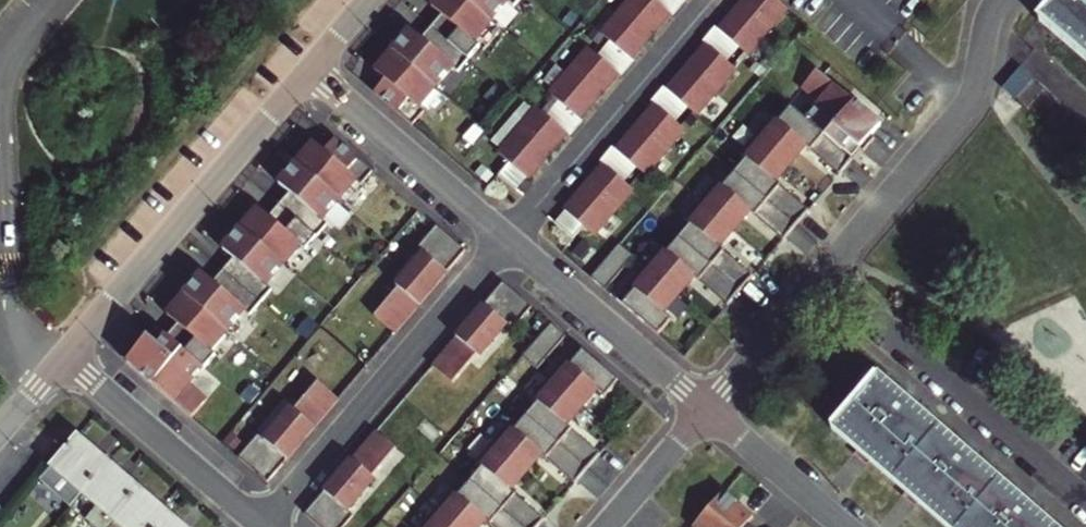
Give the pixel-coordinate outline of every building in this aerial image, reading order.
[(464,0),(436,0),(421,18),(469,59),(495,26),(464,0)] [(496,24),(515,0),(467,0),(496,24)] [(650,0),(626,0),(597,32),(634,64),(673,20),(650,0)] [(760,0),(739,0),(712,30),(748,61),(783,21),(760,0)] [(1044,21),(1085,57),(1085,0),(1062,0),(1044,21)] [(466,59),(419,19),(392,52),(440,92),(466,59)] [(736,75),(701,46),(663,90),(698,120),(736,75)] [(439,92),(391,52),(364,84),(412,124),(439,92)] [(619,86),(581,52),(545,92),(584,126),(619,86)] [(1023,65),(1007,84),(1041,112),(1057,94),(1023,65)] [(881,122),(816,66),(801,85),(819,100),(810,110),(857,151),(881,122)] [(777,118),(771,112),(759,127),(792,156),(804,142),(839,171),(857,151),(810,110),(805,117),(789,103),(777,118)] [(684,136),(649,106),(612,149),(646,179),(684,136)] [(567,143),(528,109),(490,153),(529,187),(567,143)] [(792,156),(759,127),(731,161),(799,219),(811,205),(777,176),(792,156)] [(369,167),(324,129),(295,163),(340,201),(369,167)] [(799,219),(731,161),(701,197),(735,226),(750,210),(781,238),(799,219)] [(340,201),(295,163),(267,196),(313,235),(340,201)] [(630,196),(597,167),(558,211),(591,240),(630,196)] [(313,235),(267,196),(240,229),(286,268),(313,235)] [(735,226),(701,197),(673,230),(740,287),(752,273),(719,245),(735,226)] [(466,250),(433,223),(363,307),(394,332),(466,250)] [(286,268),(240,229),(214,261),(258,300),(286,268)] [(673,230),(639,270),(677,303),(698,279),(726,304),(740,287),(673,230)] [(621,242),(596,275),(610,285),(634,252),(621,242)] [(258,300),(214,261),(186,293),(231,331),(258,300)] [(617,297),(657,333),(680,307),(639,270),(617,297)] [(529,304),(502,282),(434,363),(461,386),(529,304)] [(231,331),(186,293),(156,328),(202,365),(231,331)] [(543,364),(565,331),(552,323),(531,355),(543,364)] [(202,365),(156,328),(127,362),(173,400),(202,365)] [(620,381),(581,347),(552,381),(592,415),(620,381)] [(338,400),(309,375),(238,458),(266,480),(338,400)] [(877,379),(865,391),(834,428),(852,441),(850,443),(868,458),(870,456),(913,493),(911,496),(929,511),(931,508),(952,526),(1050,526),(877,379)] [(586,410),(552,381),(524,412),(587,466),(601,453),(572,427),(586,410)] [(587,466),(524,412),(497,444),(529,471),(544,455),(575,481),(587,466)] [(375,432),(304,514),(322,526),(343,526),(404,457),(375,432)] [(49,467),(81,494),(108,462),(76,435),(49,467)] [(497,444),(481,461),(484,467),(472,480),(525,526),(539,526),(546,520),(514,490),(529,471),(497,444)] [(108,462),(81,494),(113,521),(140,490),(108,462)] [(456,487),(439,508),(460,526),(485,526),(489,522),(495,526),(525,526),(472,480),(462,493),(456,487)] [(113,521),(108,526),(161,526),(170,516),(140,490),(113,521)] [(722,496),(697,526),(749,526),(753,522),(722,496)] [(439,508),(423,526),(460,526),(439,508)] [(161,526),(184,526),(170,516),(161,526)]
